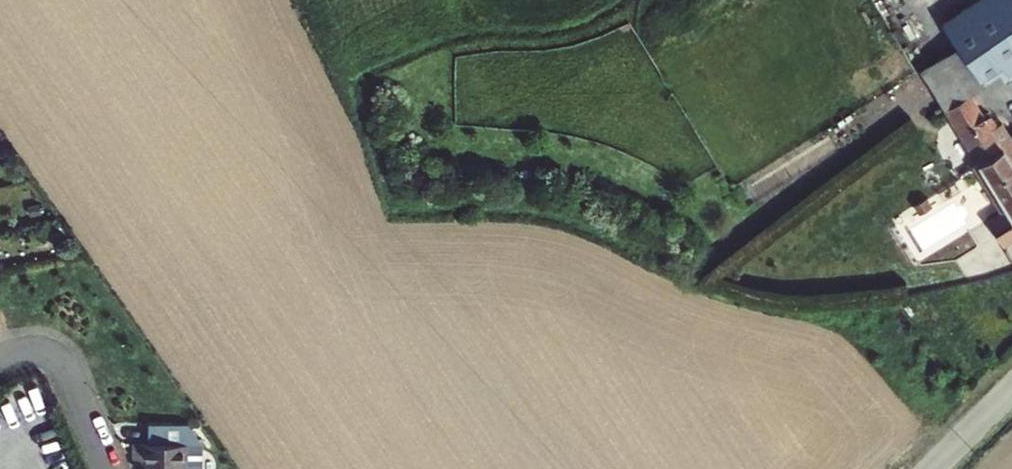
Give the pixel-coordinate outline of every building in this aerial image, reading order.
[(944,23),(962,49),(979,73),(992,92),(1011,79),(1011,0),(977,0),(944,23)] [(979,73),(962,49),(948,58),(964,83),(979,73)] [(948,58),(925,73),(1011,214),(1011,137),(1002,122),(993,129),(964,83),(948,58)] [(150,468),(192,468),(193,441),(141,439),(141,454),(150,454),(150,468)]
